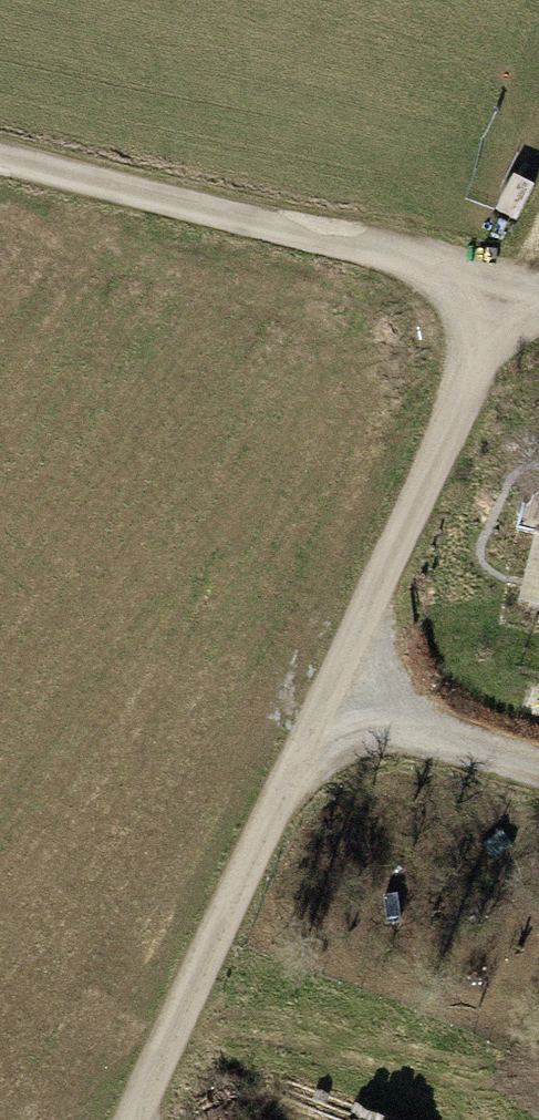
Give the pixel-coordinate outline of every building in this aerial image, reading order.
[(529,632),(538,634),(538,591),(529,632)]
